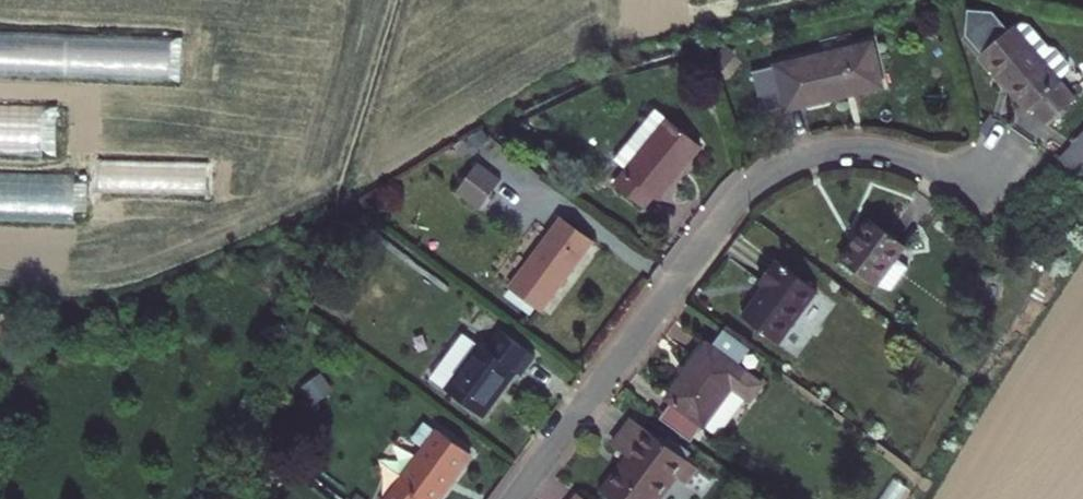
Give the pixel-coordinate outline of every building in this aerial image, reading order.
[(1013,3),(980,32),(1028,87),(1033,83),(1046,99),(1075,74),(1058,54),(1071,42),(1050,17),(1036,29),(1013,3)] [(869,28),(773,50),(784,95),(823,85),(822,82),(878,68),(869,28)] [(617,161),(605,177),(633,199),(642,186),(649,191),(690,134),(641,98),(603,151),(617,161)] [(1059,156),(1082,177),(1082,176),(1082,130),(1059,156)] [(493,174),(469,157),(448,186),(471,203),(493,174)] [(584,230),(555,208),(505,276),(535,297),(584,230)] [(896,238),(860,211),(831,251),(867,278),(896,238)] [(811,282),(769,252),(753,275),(761,281),(740,310),(773,335),(811,282)] [(703,334),(698,331),(659,386),(694,412),(724,373),(739,384),(744,389),(756,373),(730,354),(741,338),(715,319),(703,334)] [(478,339),(453,321),(420,367),(474,407),(507,361),(512,364),(526,346),(491,321),(478,339)] [(724,373),(694,412),(709,423),(739,384),(724,373)] [(414,410),(400,429),(415,439),(374,496),(378,498),(410,498),(414,493),(421,498),(461,442),(429,419),(428,421),(414,410)] [(625,410),(607,435),(620,445),(594,481),(618,498),(642,498),(680,450),(625,410)] [(567,483),(556,498),(589,498),(567,483)]
